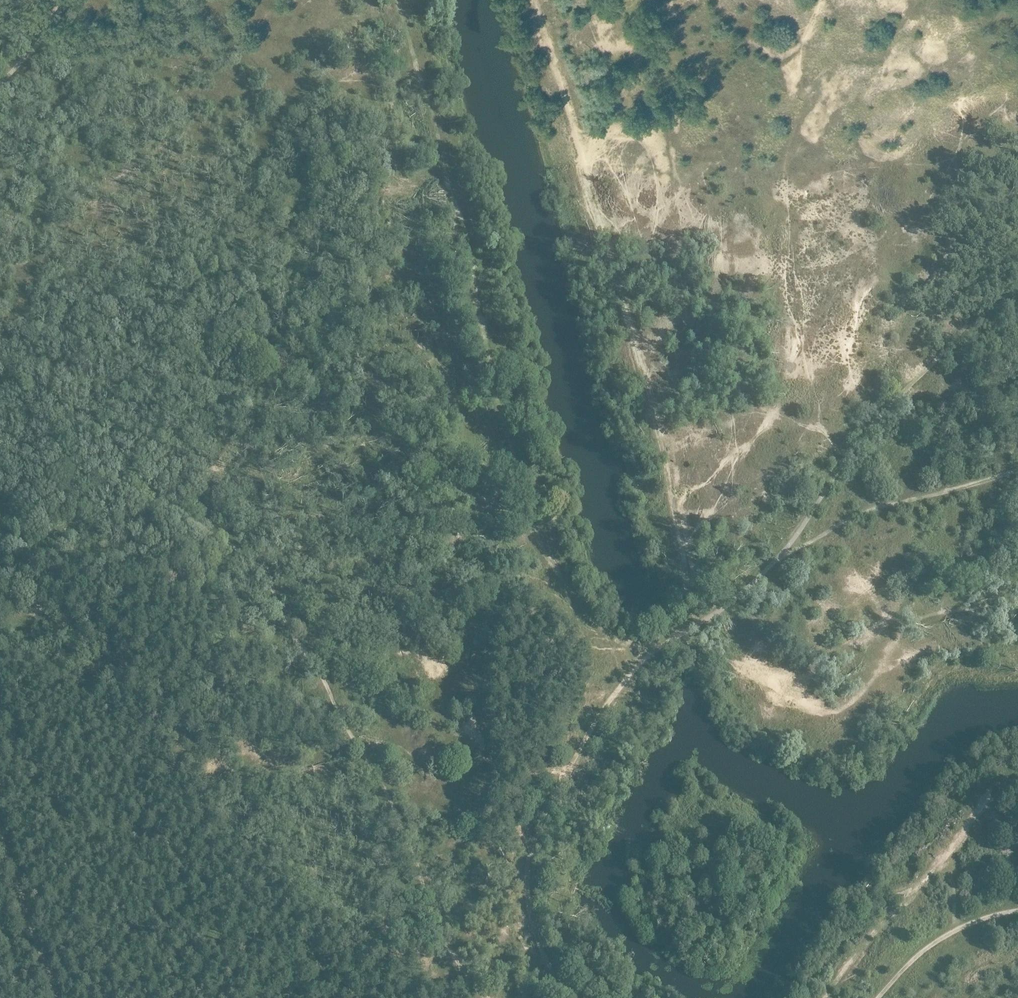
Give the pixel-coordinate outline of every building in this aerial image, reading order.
[(862,883),(866,887),(872,882),(867,878),(862,883)]
